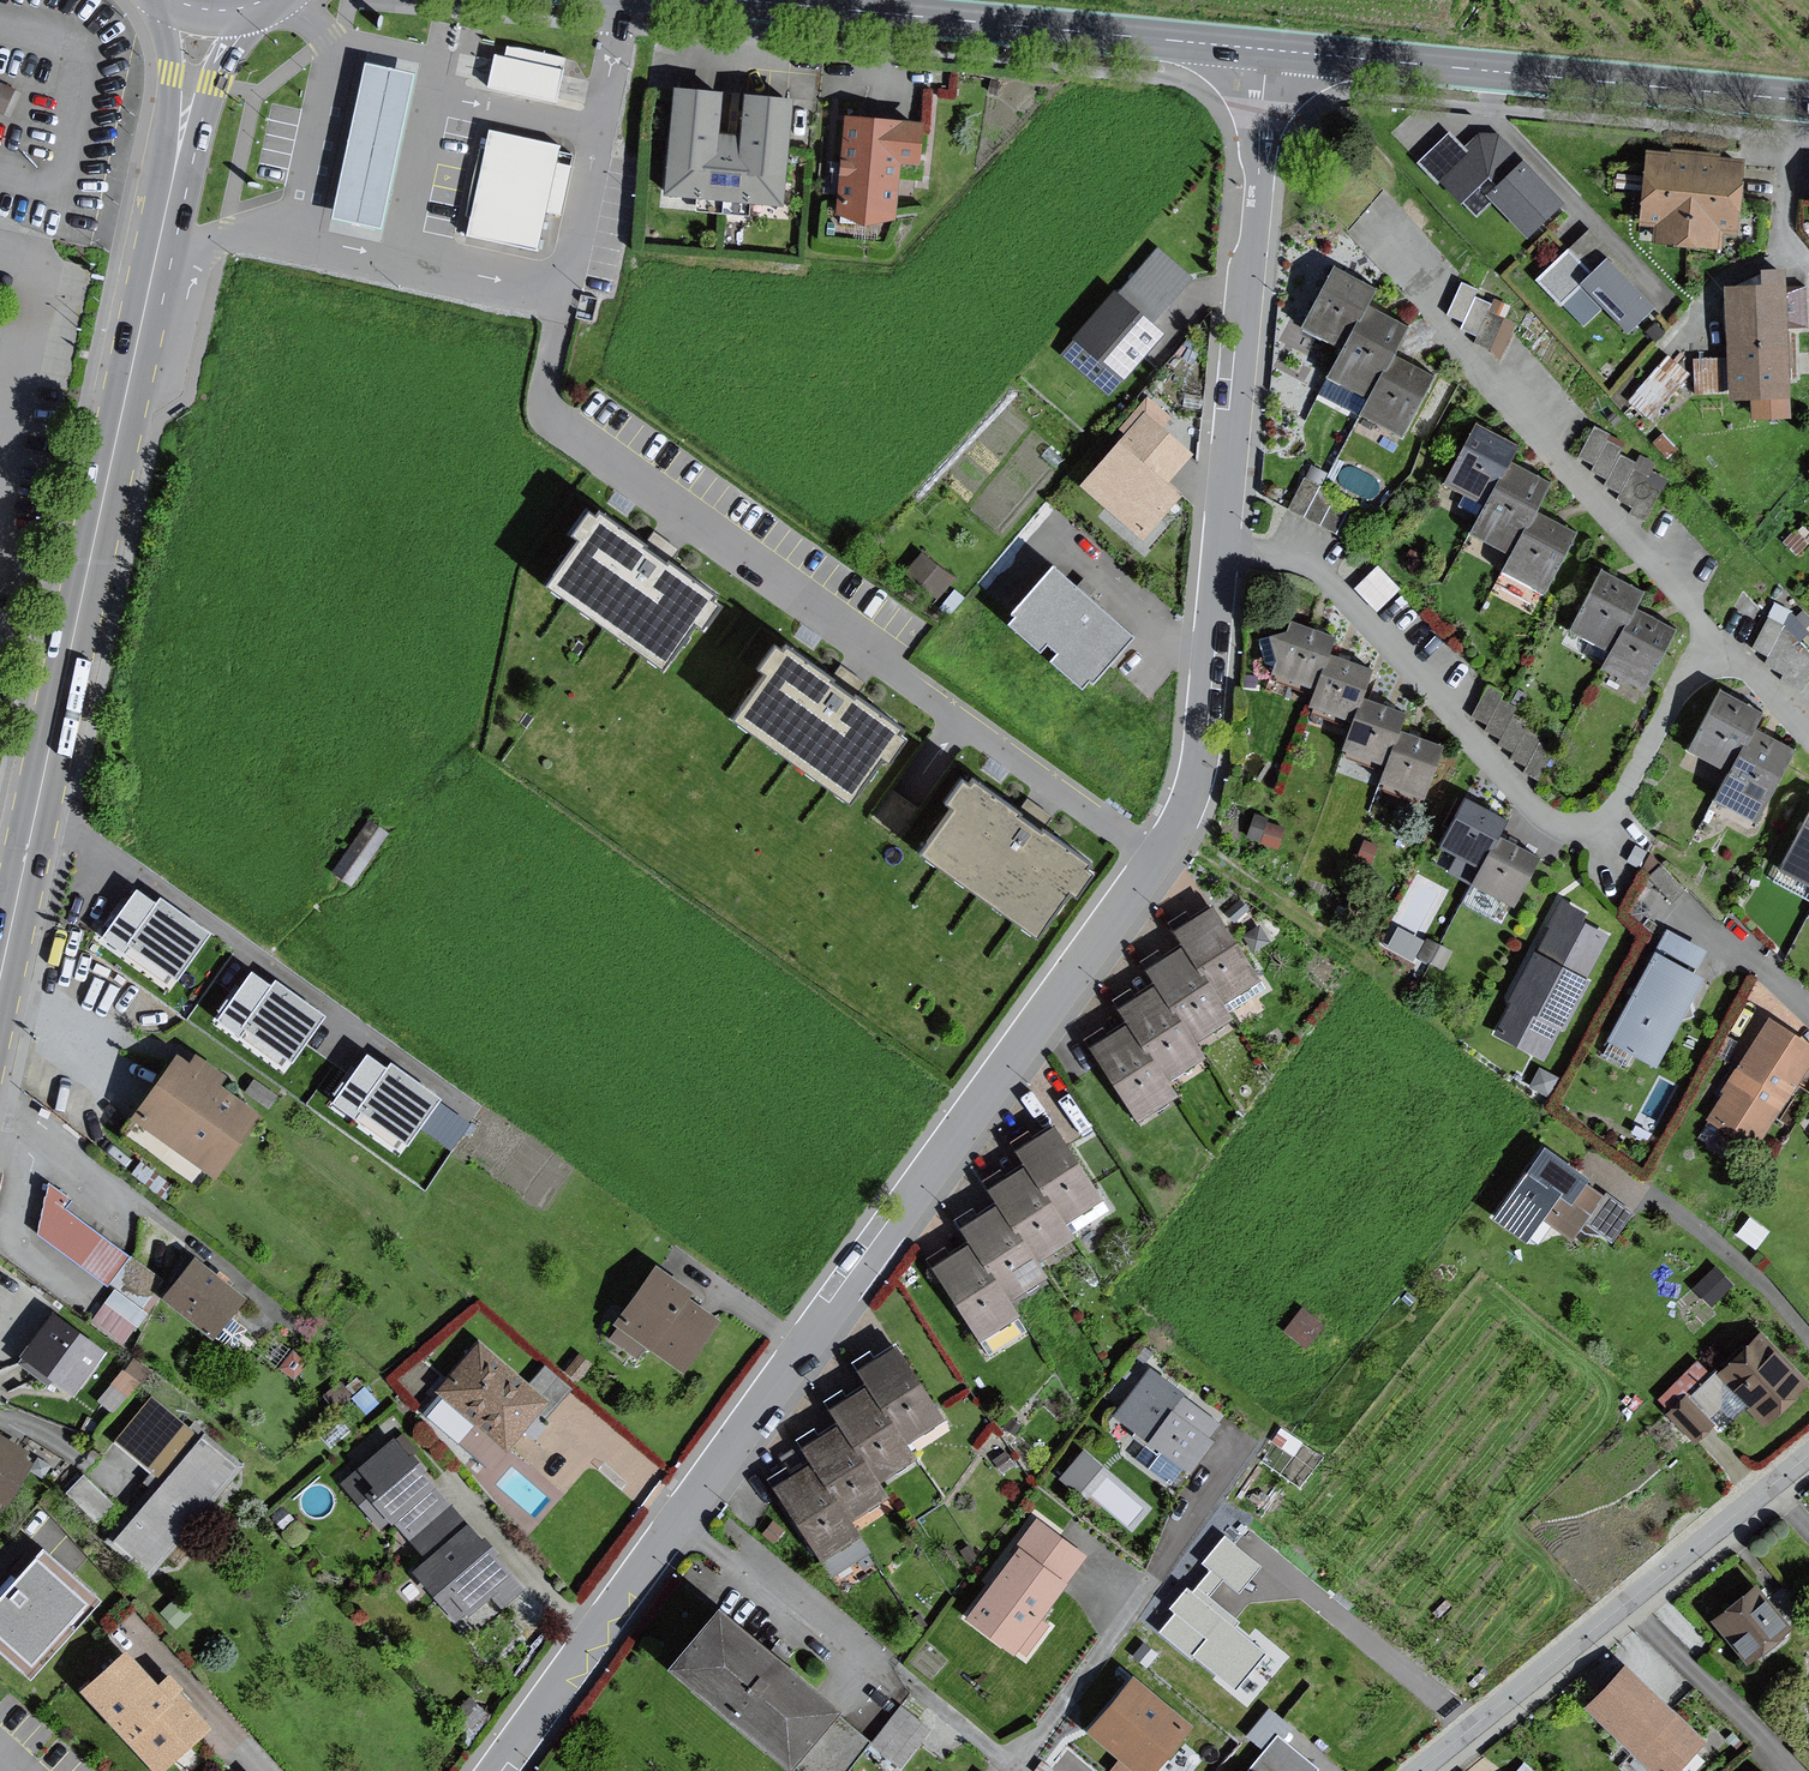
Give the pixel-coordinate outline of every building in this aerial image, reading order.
[(501,49),(492,93),(563,109),(573,65),(501,49)] [(420,80),(370,70),(340,223),(390,233),(420,80)] [(0,84),(0,111),(3,112),(13,90),(0,84)] [(730,102),(680,98),(672,200),(793,210),(801,110),(748,105),(745,142),(727,140),(730,102)] [(935,131),(852,126),(846,220),(904,224),(908,172),(933,173),(935,131)] [(1419,162),(1438,182),(1470,149),(1452,130),(1419,162)] [(565,151),(493,136),(471,241),(543,256),(565,151)] [(1496,204),(1531,239),(1567,203),(1500,137),(1483,137),(1470,149),(1438,182),(1479,222),(1496,204)] [(1732,162),(1635,154),(1629,228),(1645,230),(1644,247),(1725,253),(1732,162)] [(1586,230),(1529,282),(1556,311),(1577,292),(1618,336),(1646,311),(1626,288),(1633,281),(1586,230)] [(1147,247),(1066,341),(1113,381),(1155,333),(1148,326),(1187,281),(1147,247)] [(1380,288),(1340,266),(1308,326),(1349,348),(1333,377),(1371,398),(1363,414),(1407,438),(1441,376),(1398,353),(1413,326),(1372,304),(1380,288)] [(1780,416),(1776,268),(1745,269),(1746,284),(1716,285),(1718,359),(1689,360),(1690,398),(1742,396),(1743,417),(1780,416)] [(1645,407),(1684,364),(1670,351),(1630,394),(1645,407)] [(1106,440),(1065,483),(1126,540),(1168,496),(1157,486),(1185,456),(1154,428),(1164,418),(1141,396),(1110,429),(1116,435),(1109,443),(1106,440)] [(1522,442),(1479,420),(1448,481),(1488,501),(1472,533),(1513,553),(1505,569),(1552,592),(1583,529),(1539,507),(1553,480),(1513,460),(1522,442)] [(1653,503),(1671,471),(1622,444),(1626,436),(1596,420),(1574,460),(1653,503)] [(1306,477),(1289,508),(1354,541),(1370,511),(1306,477)] [(580,544),(547,590),(662,672),(695,626),(703,631),(719,608),(712,603),(716,598),(669,564),(667,567),(645,551),(647,549),(600,516),(597,520),(589,515),(572,539),(580,544)] [(956,577),(924,552),(906,574),(939,599),(956,577)] [(1056,564),(1016,609),(1020,613),(1011,623),(1043,650),(1052,640),(1063,649),(1055,659),(1087,685),(1095,676),(1100,681),(1139,635),(1056,564)] [(1651,593),(1605,570),(1574,631),(1614,651),(1606,665),(1649,687),(1679,626),(1643,608),(1651,593)] [(1806,678),(1808,671),(1808,632),(1768,614),(1750,653),(1806,678)] [(1430,800),(1448,745),(1405,730),(1411,713),(1367,698),(1377,669),(1332,653),(1337,638),(1293,623),(1290,631),(1275,634),(1280,660),(1274,678),(1315,692),(1310,708),(1354,722),(1343,752),(1387,767),(1381,784),(1430,800)] [(767,676),(734,721),(850,803),(882,758),(890,763),(906,739),(899,734),(903,729),(856,696),(854,698),(832,683),(834,680),(787,647),(784,651),(776,646),(759,670),(767,676)] [(1505,691),(1490,683),(1474,715),(1489,723),(1486,729),(1502,737),(1499,743),(1515,751),(1512,757),(1528,765),(1525,771),(1540,778),(1556,748),(1540,740),(1543,734),(1527,726),(1530,720),(1515,712),(1518,706),(1501,698),(1505,691)] [(1760,819),(1799,749),(1760,727),(1767,712),(1725,687),(1691,749),(1732,771),(1717,798),(1760,819)] [(954,810),(921,856),(1037,938),(1069,892),(1077,898),(1094,874),(1086,869),(1090,864),(1043,831),(1041,833),(1019,817),(1021,815),(974,782),(971,786),(963,781),(946,805),(954,810)] [(1468,795),(1441,844),(1461,855),(1452,870),(1517,905),(1543,856),(1502,834),(1511,818),(1468,795)] [(333,872),(352,886),(390,833),(370,819),(333,872)] [(1786,865),(1808,876),(1808,821),(1786,865)] [(1376,846),(1359,840),(1351,862),(1368,868),(1376,846)] [(163,899),(130,947),(181,983),(214,935),(163,899)] [(1216,904),(1179,929),(1188,943),(1229,1002),(1266,977),(1216,904)] [(1525,950),(1481,1032),(1542,1065),(1585,986),(1582,984),(1608,936),(1554,907),(1529,952),(1525,950)] [(1646,951),(1596,1040),(1643,1066),(1693,977),(1685,973),(1697,952),(1662,932),(1650,953),(1646,951)] [(1447,955),(1425,941),(1413,961),(1435,974),(1447,955)] [(1188,943),(1151,968),(1160,982),(1201,1042),(1239,1016),(1229,1002),(1188,943)] [(278,979),(245,1027),(296,1063),(329,1015),(278,979)] [(1160,982),(1123,1007),(1131,1020),(1173,1081),(1210,1055),(1201,1042),(1160,982)] [(1131,1020),(1093,1045),(1142,1119),(1181,1094),(1173,1081),(1131,1020)] [(1758,1021),(1699,1124),(1751,1154),(1808,1053),(1808,1050),(1758,1021)] [(187,1061),(139,1127),(222,1186),(270,1121),(187,1061)] [(391,1061),(358,1108),(409,1144),(442,1096),(391,1061)] [(1557,1083),(1537,1071),(1526,1089),(1546,1101),(1557,1083)] [(1055,1124),(1018,1149),(1027,1163),(1068,1222),(1105,1197),(1055,1124)] [(1533,1148),(1482,1218),(1512,1240),(1529,1216),(1566,1243),(1578,1227),(1608,1249),(1631,1219),(1533,1148)] [(1027,1163),(990,1188),(999,1202),(1040,1262),(1078,1236),(1068,1222),(1027,1163)] [(49,1182),(38,1234),(108,1286),(130,1256),(66,1208),(73,1199),(49,1182)] [(999,1202),(962,1227),(970,1240),(1012,1300),(1049,1275),(1040,1262),(999,1202)] [(1765,1238),(1751,1222),(1735,1235),(1748,1251),(1765,1238)] [(970,1240),(932,1265),(981,1339),(1020,1314),(1012,1300),(970,1240)] [(246,1297),(194,1258),(163,1299),(214,1338),(246,1297)] [(695,1291),(657,1264),(614,1323),(684,1373),(723,1319),(691,1296),(695,1291)] [(1732,1290),(1714,1269),(1691,1288),(1708,1309),(1732,1290)] [(119,1283),(93,1313),(123,1339),(149,1310),(119,1283)] [(1319,1332),(1298,1312),(1279,1331),(1301,1352),(1319,1332)] [(105,1353),(53,1315),(23,1355),(74,1394),(105,1353)] [(1693,1363),(1653,1401),(1693,1444),(1709,1429),(1716,1437),(1744,1411),(1759,1427),(1803,1386),(1753,1333),(1706,1377),(1693,1363)] [(897,1345),(860,1371),(869,1384),(910,1444),(947,1418),(897,1345)] [(551,1407),(481,1349),(439,1399),(509,1457),(551,1407)] [(1216,1425),(1143,1368),(1105,1417),(1177,1473),(1216,1425)] [(869,1384),(832,1410),(841,1423),(882,1483),(919,1458),(910,1444),(869,1384)] [(196,1436),(153,1402),(119,1446),(162,1480),(196,1436)] [(841,1423),(803,1449),(812,1461),(853,1522),(891,1496),(882,1483),(841,1423)] [(115,1548),(154,1580),(243,1473),(204,1441),(115,1548)] [(0,1450),(0,1524),(40,1469),(5,1443),(0,1450)] [(428,1565),(472,1529),(403,1443),(358,1479),(428,1565)] [(1084,1449),(1061,1478),(1080,1493),(1103,1464),(1084,1449)] [(812,1461),(774,1487),(823,1561),(862,1535),(853,1522),(812,1461)] [(1031,1518),(954,1620),(1004,1658),(1010,1650),(1023,1659),(1047,1627),(1034,1618),(1081,1556),(1031,1518)] [(773,1520),(762,1533),(774,1543),(785,1529),(773,1520)] [(1207,1557),(1157,1625),(1236,1683),(1269,1638),(1206,1592),(1222,1571),(1240,1584),(1262,1556),(1224,1528),(1204,1555),(1207,1557)] [(528,1593),(472,1529),(417,1576),(461,1627),(492,1601),(504,1614),(528,1593)] [(36,1687),(110,1608),(51,1553),(0,1607),(0,1653),(36,1687)] [(1748,1584),(1702,1617),(1738,1667),(1784,1634),(1748,1584)] [(844,1705),(721,1603),(670,1664),(793,1766),(844,1705)] [(1203,1662),(1162,1633),(1143,1659),(1164,1675),(1175,1661),(1194,1675),(1203,1662)] [(87,1698),(154,1770),(174,1770),(216,1732),(140,1650),(87,1698)] [(1614,1666),(1575,1707),(1642,1770),(1682,1770),(1703,1750),(1614,1666)] [(1136,1676),(1090,1730),(1138,1770),(1150,1770),(1192,1723),(1136,1676)] [(898,1708),(856,1758),(872,1770),(897,1770),(928,1734),(898,1708)] [(1321,1767),(1279,1732),(1246,1770),(1317,1770),(1321,1767)]
